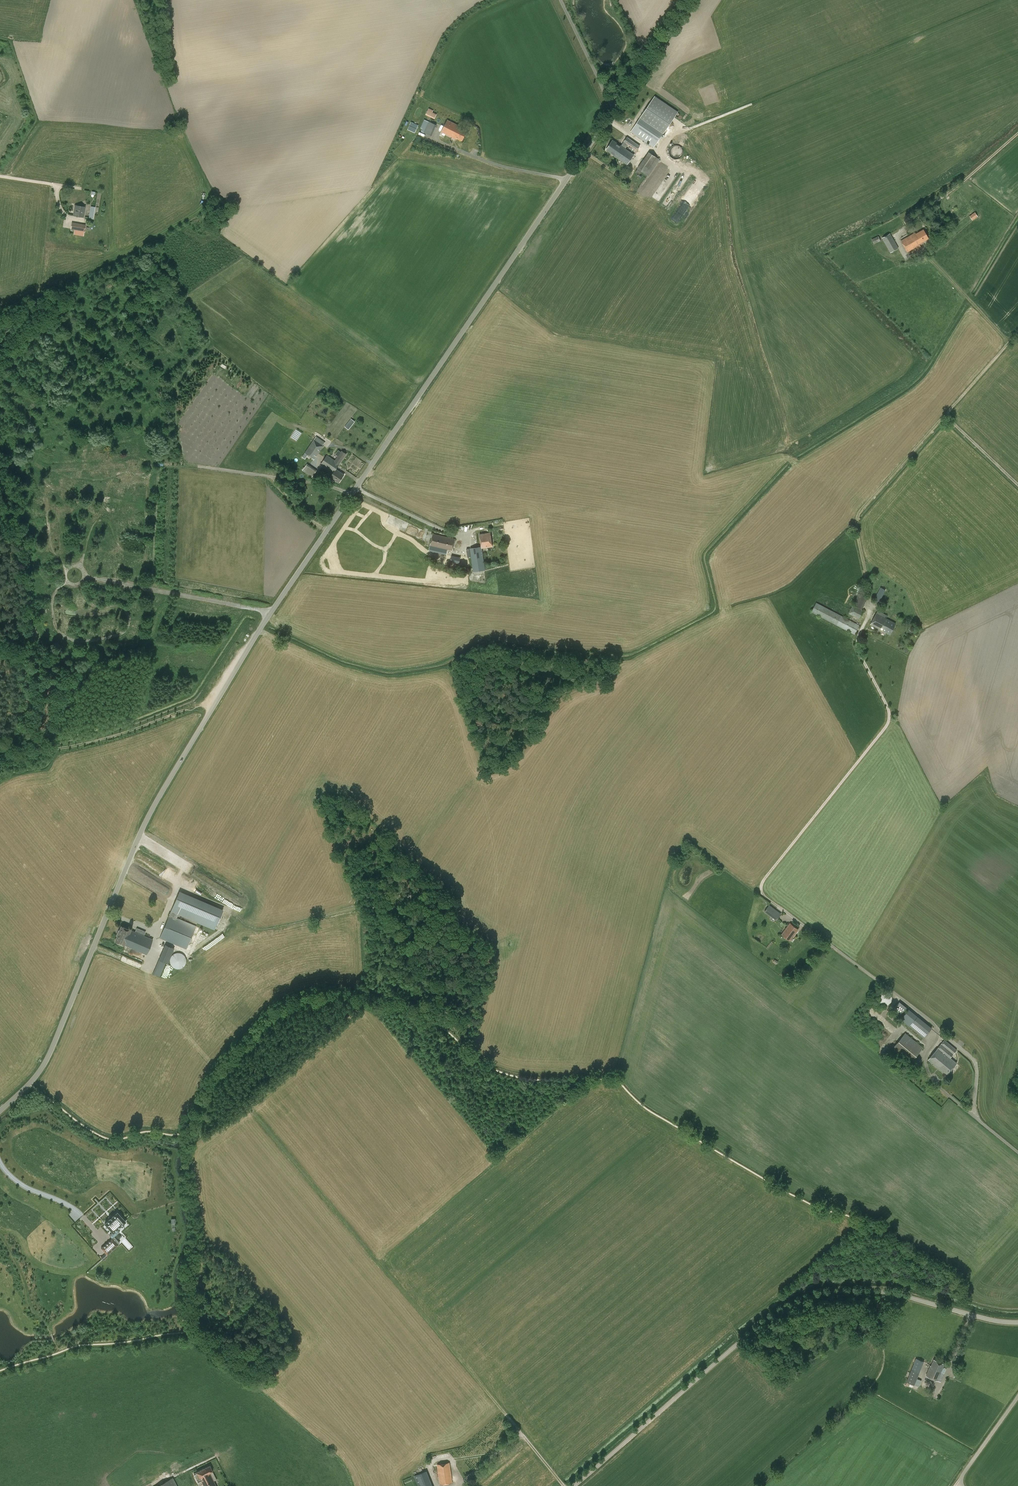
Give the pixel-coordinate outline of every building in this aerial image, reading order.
[(653,147),(677,113),(654,97),(631,132),(653,147)] [(418,119),(422,110),(417,107),(413,117),(418,119)] [(426,115),(434,119),(437,114),(432,112),(433,110),(429,108),(426,115)] [(422,130),(424,131),(424,133),(432,136),(437,125),(424,119),(422,125),(424,126),(423,128),(422,130)] [(467,131),(462,129),(462,128),(460,127),(461,127),(447,120),(441,132),(456,139),(456,138),(457,139),(457,138),(462,141),(467,131)] [(627,137),(621,146),(613,140),(606,150),(614,156),(627,165),(634,155),(626,149),(628,145),(637,151),(640,146),(627,137)] [(670,149),(669,151),(669,153),(670,155),(671,157),(673,158),(675,159),(677,159),(679,158),(681,157),(682,155),(683,153),(683,151),(682,149),(681,147),(679,146),(677,145),(675,145),(673,146),(671,147),(670,149)] [(649,152),(637,169),(635,171),(640,175),(642,172),(648,177),(660,160),(649,152)] [(85,207),(75,205),(73,216),(83,217),(85,207)] [(969,216),(972,220),(978,217),(975,212),(969,216)] [(83,236),(86,225),(72,222),(70,229),(74,230),(74,235),(83,236)] [(904,222),(897,225),(889,229),(892,235),(900,231),(899,230),(902,228),(902,227),(906,225),(904,222)] [(923,230),(916,234),(915,232),(901,241),(907,252),(916,247),(917,250),(922,248),(920,245),(922,243),(922,242),(929,238),(923,230)] [(899,248),(891,235),(890,233),(882,238),(890,253),(899,248)] [(349,429),(355,421),(351,418),(345,426),(349,429)] [(316,436),(305,453),(302,457),(305,459),(308,455),(315,459),(324,446),(323,445),(325,442),(316,436)] [(327,455),(324,460),(336,469),(347,454),(342,451),(335,460),(327,455)] [(336,469),(324,460),(320,466),(332,474),(330,477),(339,483),(344,474),(336,469)] [(313,477),(317,470),(307,464),(303,471),(313,477)] [(480,534),(481,546),(470,548),(473,571),(485,570),(482,548),(492,547),(490,532),(480,534)] [(430,545),(429,551),(446,554),(448,550),(453,551),(456,539),(433,533),(430,545)] [(453,555),(451,561),(460,563),(461,557),(453,555)] [(881,587),(873,601),(878,603),(886,589),(881,587)] [(859,593),(856,599),(865,603),(868,598),(859,593)] [(811,612),(855,635),(859,625),(816,602),(811,612)] [(853,605),(848,613),(859,619),(864,611),(853,605)] [(878,610),(876,613),(870,624),(890,635),(896,623),(885,618),(886,615),(878,610)] [(179,891),(169,915),(159,938),(186,950),(196,926),(177,918),(178,914),(215,930),(223,910),(179,891)] [(781,914),(769,905),(765,911),(776,920),(781,914)] [(790,923),(782,934),(790,941),(798,929),(790,923)] [(131,930),(130,930),(121,926),(115,941),(124,945),(116,964),(139,973),(144,961),(128,954),(131,948),(147,955),(153,939),(131,930)] [(165,944),(159,959),(166,963),(173,947),(165,944)] [(171,956),(170,958),(170,961),(170,963),(172,965),(173,967),(176,968),(178,969),(180,968),(183,967),(184,965),(186,963),(186,961),(186,958),(185,956),(183,955),(181,953),(179,953),(177,953),(175,953),(173,954),(171,956)] [(887,992),(885,991),(882,991),(880,993),(879,995),(878,997),(878,1000),(879,1002),(880,1004),(883,1005),(885,1006),(887,1005),(889,1004),(891,1002),(892,1000),(892,997),(891,995),(890,993),(887,992)] [(907,1008),(899,1002),(893,1009),(901,1015),(907,1008)] [(932,1028),(918,1016),(909,1009),(901,1019),(923,1038),(932,1028)] [(921,1059),(917,1056),(923,1048),(905,1033),(891,1049),(914,1068),(921,1059)] [(945,1040),(938,1048),(928,1060),(939,1069),(949,1056),(950,1058),(957,1050),(945,1040)] [(949,1056),(939,1069),(946,1075),(957,1063),(950,1058),(949,1056)] [(119,1243),(114,1237),(120,1232),(117,1229),(125,1221),(126,1221),(125,1221),(117,1212),(113,1216),(112,1216),(109,1218),(109,1219),(105,1223),(113,1232),(109,1235),(112,1238),(101,1248),(107,1254),(118,1244),(119,1243)] [(920,1349),(916,1358),(906,1382),(919,1387),(921,1380),(917,1378),(924,1361),(921,1360),(925,1350),(920,1349)] [(934,1359),(931,1365),(930,1365),(926,1376),(941,1382),(944,1373),(942,1372),(943,1370),(942,1370),(944,1364),(934,1359)] [(469,1439),(473,1435),(467,1430),(464,1433),(469,1439)] [(454,1468),(463,1478),(471,1471),(462,1461),(454,1468)] [(449,1463),(437,1464),(440,1484),(452,1482),(449,1463)] [(215,1477),(212,1471),(210,1465),(193,1473),(199,1485),(203,1484),(215,1477)] [(428,1471),(415,1475),(419,1485),(433,1485),(428,1471)] [(173,1477),(156,1485),(177,1485),(173,1477)] [(203,1484),(204,1485),(216,1485),(213,1481),(216,1479),(215,1477),(203,1484)]
